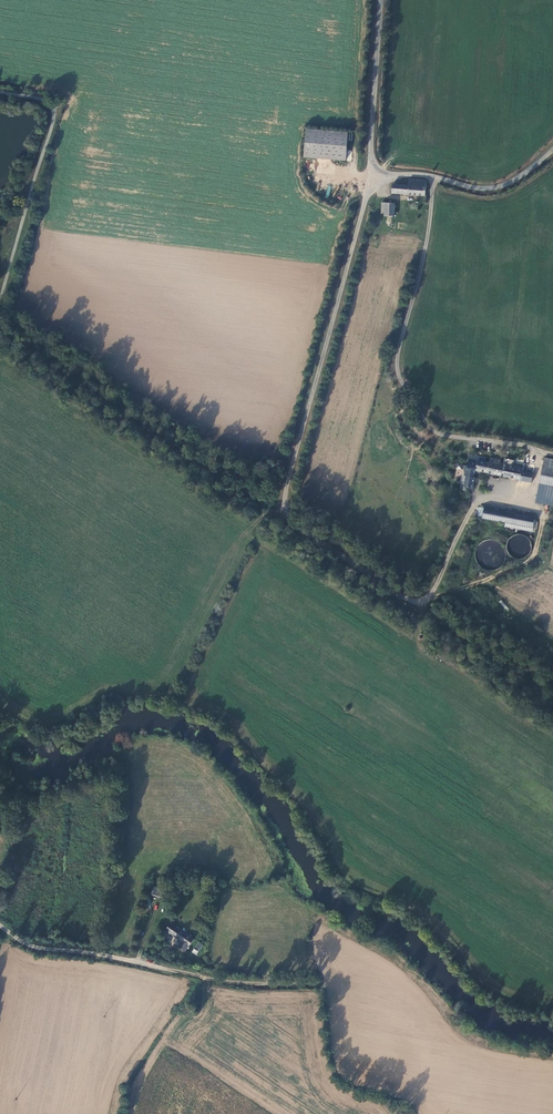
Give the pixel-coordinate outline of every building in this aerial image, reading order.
[(344,133),(304,130),(301,159),(341,162),(344,133)] [(340,182),(326,180),(325,195),(339,196),(338,201),(346,202),(346,195),(339,194),(340,182)] [(405,187),(389,186),(388,194),(421,197),(422,183),(406,181),(405,187)] [(391,205),(378,204),(377,214),(381,215),(381,217),(390,217),(391,205)] [(545,457),(536,502),(552,505),(552,459),(545,457)] [(486,464),(462,458),(460,467),(461,468),(460,470),(457,469),(454,479),(458,480),(457,486),(469,489),(472,478),(469,478),(470,474),(472,474),(473,470),(517,481),(527,484),(530,475),(520,472),(521,470),(497,464),(497,461),(487,459),(486,464)] [(531,519),(472,508),(469,527),(500,532),(501,528),(529,533),(531,519)] [(151,895),(161,897),(163,888),(153,887),(151,895)] [(186,953),(195,939),(171,924),(167,931),(183,942),(180,947),(180,949),(186,953)] [(198,941),(192,953),(197,955),(203,944),(198,941)]
